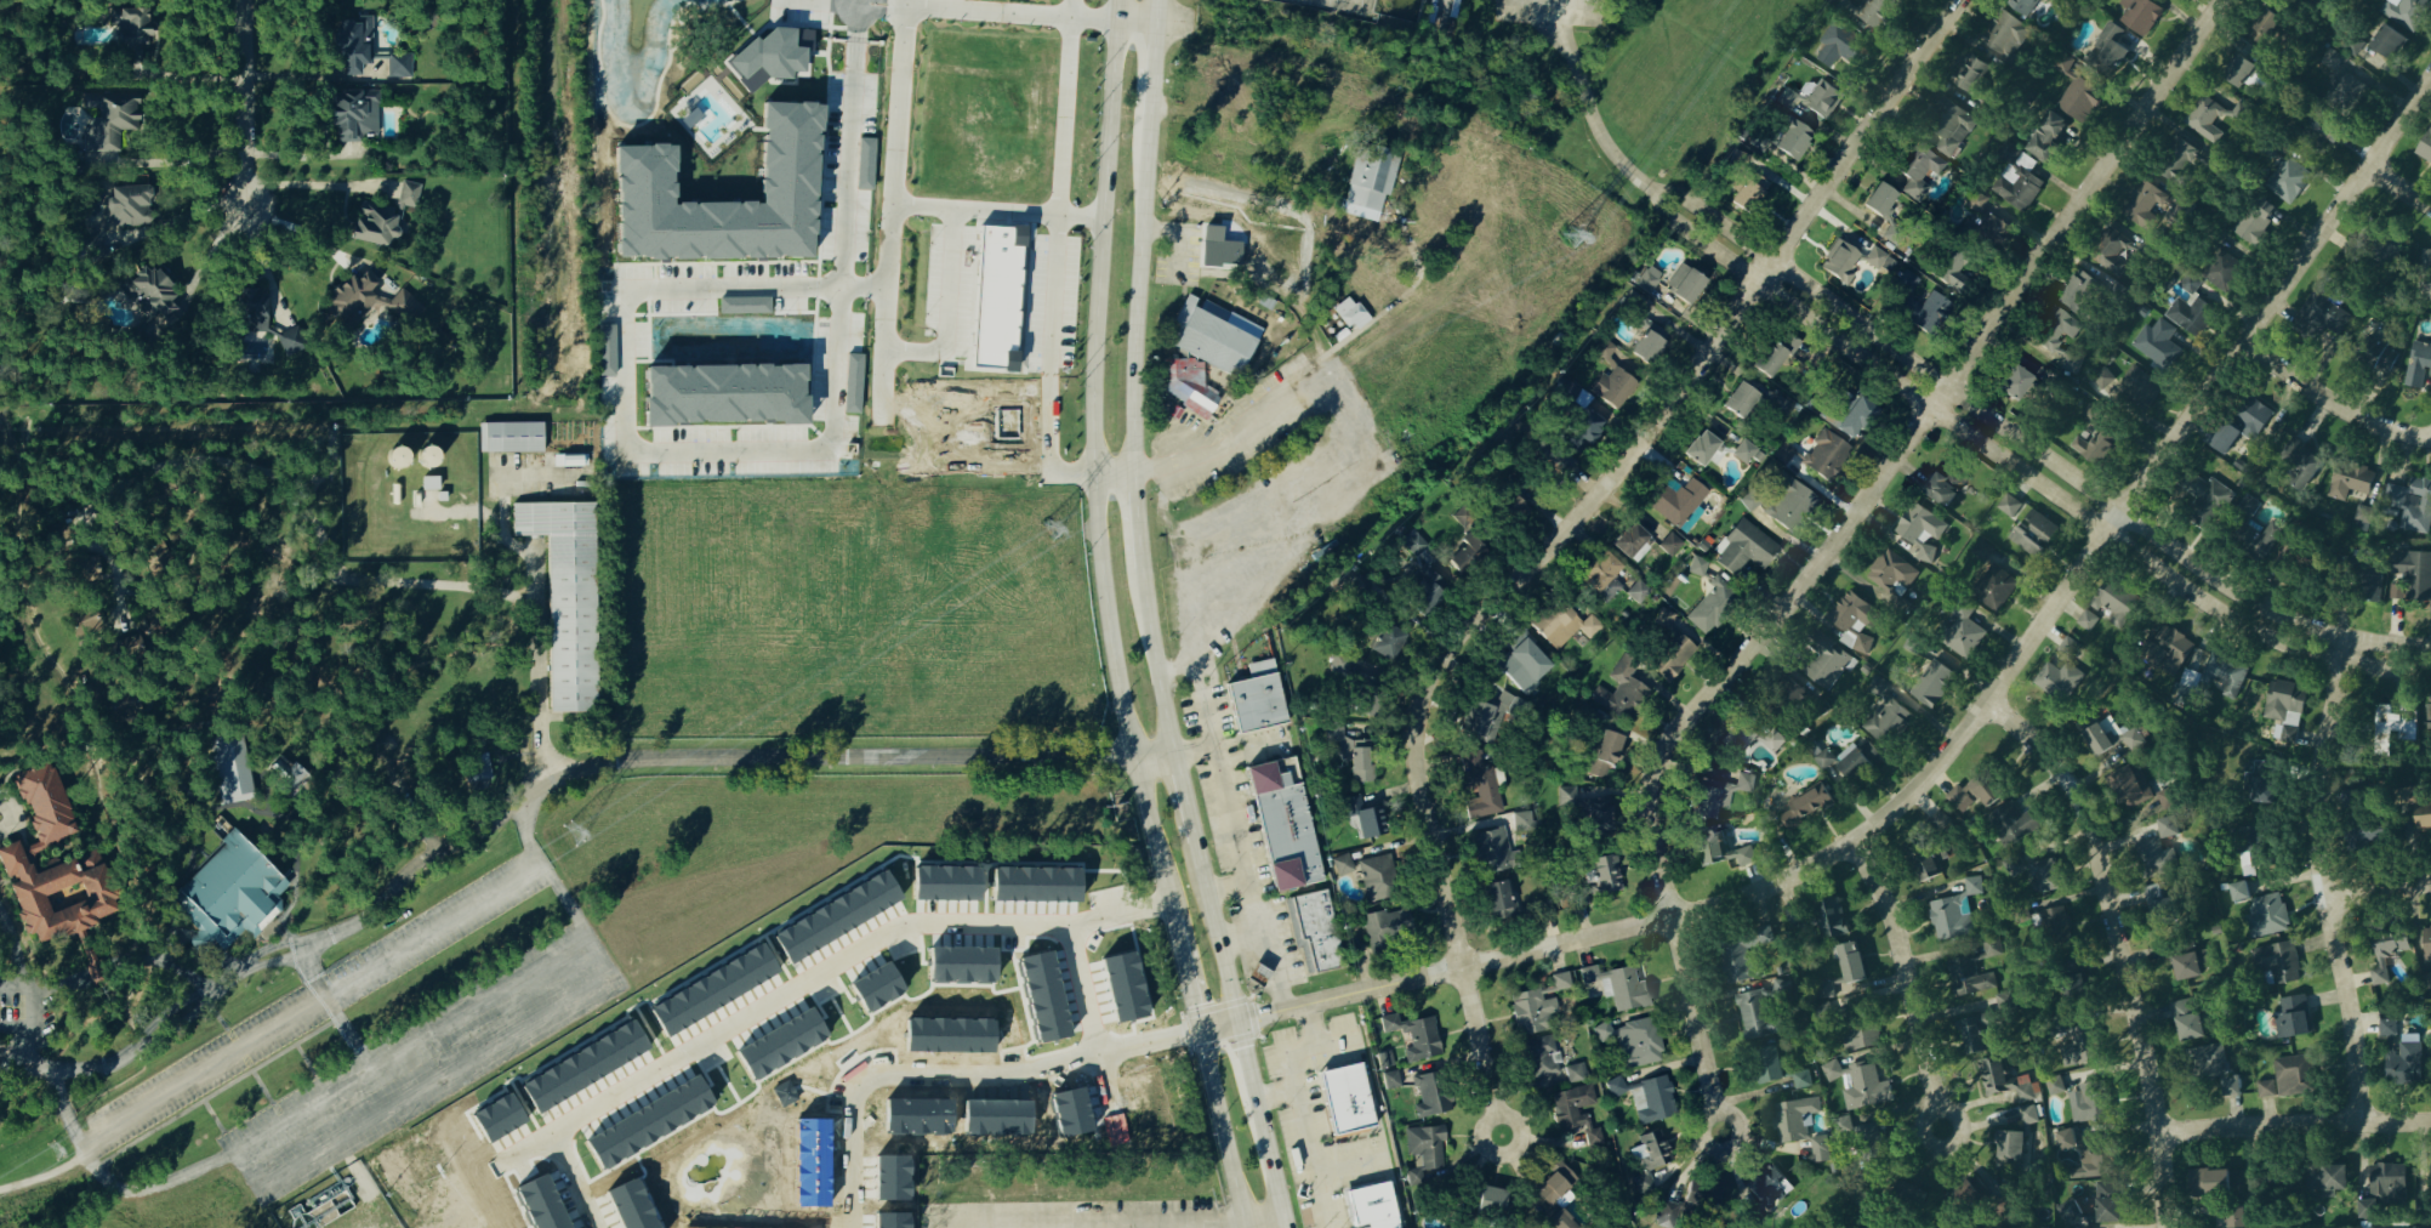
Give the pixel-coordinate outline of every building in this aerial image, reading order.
[(1857,18),(1878,33),(1900,1),(1898,0),(1870,0),(1857,18)] [(2126,12),(2119,22),(2144,40),(2164,12),(2147,0),(2123,0),(2119,6),(2126,12)] [(119,23),(118,53),(145,54),(146,10),(109,9),(109,23),(119,23)] [(2031,29),(2003,14),(1985,47),(2013,62),(2031,29)] [(2285,27),(2277,14),(2250,31),(2258,44),(2285,27)] [(369,65),(371,15),(358,15),(358,23),(334,23),(333,76),(358,76),(359,65),(369,65)] [(1819,39),(1836,57),(1856,37),(1839,19),(1819,39)] [(2120,46),(2116,44),(2123,31),(2107,22),(2088,57),(2108,68),(2120,46)] [(2338,81),(2329,93),(2351,110),(2373,82),(2329,48),(2316,64),(2338,81)] [(411,55),(387,56),(387,79),(411,79),(411,55)] [(1952,86),(1975,98),(1991,67),(1968,55),(1952,86)] [(2242,90),(2256,66),(2238,55),(2223,79),(2242,90)] [(2102,95),(2078,77),(2055,108),(2080,125),(2102,95)] [(1844,95),(1820,80),(1802,107),(1826,122),(1844,95)] [(84,152),(117,152),(117,131),(134,131),(134,101),(117,100),(117,92),(84,92),(84,115),(84,152)] [(377,137),(377,92),(331,92),(331,142),(360,142),(360,137),(377,137)] [(1977,122),(1941,97),(1929,115),(1943,124),(1929,145),(1951,160),(1977,122)] [(2185,126),(2215,147),(2223,135),(2215,129),(2222,119),(2233,127),(2246,109),(2237,104),(2230,115),(2205,97),(2185,126)] [(679,120),(694,107),(702,116),(688,129),(679,120)] [(2071,127),(2049,112),(2023,151),(2045,166),(2071,127)] [(1813,134),(1785,117),(1768,146),(1796,163),(1813,134)] [(2428,133),(2415,156),(2430,164),(2430,134),(2428,133)] [(2201,154),(2177,137),(2153,171),(2177,188),(2201,154)] [(855,189),(859,138),(876,138),(873,191),(855,189)] [(1377,225),(1388,183),(1384,183),(1392,155),(1359,146),(1340,215),(1377,225)] [(1946,165),(1916,146),(1898,174),(1910,181),(1901,194),(1918,205),(1929,188),(1920,183),(1928,171),(1938,178),(1946,165)] [(617,258),(737,260),(737,238),(731,236),(732,207),(718,220),(716,225),(713,225),(713,242),(698,241),(689,237),(681,237),(670,232),(670,221),(685,221),(687,222),(690,216),(690,212),(682,209),(666,208),(670,199),(671,150),(618,149),(617,258)] [(2036,164),(2016,152),(1991,195),(2025,215),(2043,183),(2029,175),(2036,164)] [(2291,207),(2313,175),(2286,157),(2264,188),(2291,207)] [(1735,197),(1754,207),(1767,183),(1748,173),(1735,197)] [(106,230),(149,227),(147,186),(113,188),(113,182),(94,183),(96,210),(105,210),(106,230)] [(397,207),(416,210),(419,185),(400,183),(397,207)] [(1882,218),(1896,195),(1877,183),(1862,207),(1882,218)] [(2159,207),(2168,209),(2172,192),(2138,184),(2128,224),(2153,231),(2159,207)] [(2277,210),(2259,196),(2232,232),(2258,253),(2270,237),(2262,231),(2277,210)] [(350,241),(386,248),(388,238),(391,239),(397,210),(358,203),(350,241)] [(1979,248),(2002,234),(1987,208),(1963,222),(1979,248)] [(980,227),(974,371),(1015,372),(1021,228),(980,227)] [(1852,271),(1861,256),(1836,241),(1818,270),(1846,287),(1855,273),(1852,271)] [(1240,266),(1241,243),(1221,243),(1221,265),(1240,266)] [(1955,294),(1965,283),(1956,275),(1967,262),(1950,248),(1930,274),(1955,294)] [(1872,249),(1863,263),(1890,282),(1900,269),(1872,249)] [(2221,252),(2209,270),(2210,271),(2204,279),(2227,296),(2246,269),(2221,252)] [(147,318),(156,312),(161,320),(180,309),(154,264),(118,285),(126,300),(134,295),(147,318)] [(1706,281),(1680,265),(1664,290),(1689,307),(1706,281)] [(2055,301),(2079,320),(2103,289),(2079,270),(2055,301)] [(374,286),(364,271),(320,301),(341,333),(379,308),(367,291),(374,286)] [(2178,289),(2194,296),(2202,281),(2185,273),(2178,289)] [(264,334),(266,290),(233,289),(231,333),(264,334)] [(422,307),(401,290),(386,309),(408,326),(422,307)] [(2353,313),(2325,294),(2309,317),(2337,336),(2353,313)] [(1353,334),(1369,321),(1348,295),(1332,309),(1353,334)] [(1261,328),(1199,301),(1186,296),(1164,347),(1226,374),(1228,370),(1240,376),(1261,328)] [(719,297),(769,297),(770,313),(719,314),(719,297)] [(2216,312),(2197,299),(2190,309),(2176,300),(2164,318),(2197,340),(2216,312)] [(2082,326),(2054,308),(2032,342),(2040,347),(2037,351),(2049,359),(2064,336),(2072,342),(2082,326)] [(2145,326),(2130,346),(2168,373),(2182,352),(2168,342),(2176,331),(2159,319),(2151,330),(2145,326)] [(1750,368),(1770,382),(1797,341),(1777,328),(1750,368)] [(297,344),(293,344),(293,333),(270,333),(270,363),(297,363),(297,344)] [(2424,376),(2430,378),(2430,346),(2411,343),(2403,387),(2422,390),(2424,376)] [(843,413),(847,353),(864,354),(859,414),(843,413)] [(1207,422),(1219,399),(1204,391),(1201,396),(1170,380),(1178,366),(1188,371),(1190,368),(1174,359),(1155,394),(1207,422)] [(2119,382),(2102,370),(2094,381),(2111,394),(2114,390),(2145,413),(2163,388),(2131,365),(2119,382)] [(2031,374),(2009,366),(1998,394),(2020,402),(2031,374)] [(1596,398),(1614,411),(1634,383),(1616,370),(1607,382),(1596,398)] [(1758,395),(1738,382),(1723,404),(1744,418),(1758,395)] [(1867,400),(1863,406),(1843,393),(1824,424),(1851,441),(1865,419),(1872,424),(1882,409),(1867,400)] [(2253,444),(2274,415),(2253,399),(2232,427),(2223,421),(2206,444),(2225,457),(2241,435),(2253,444)] [(479,423),(479,453),(542,451),(541,422),(479,423)] [(2118,440),(2088,422),(2071,451),(2101,469),(2118,440)] [(1853,452),(1822,429),(1811,443),(1819,449),(1805,468),(1828,485),(1853,452)] [(1719,444),(1700,430),(1682,456),(1702,469),(1719,444)] [(2324,462),(2296,444),(2282,466),(2290,471),(2283,481),(2303,495),(2324,462)] [(553,454),(553,466),(587,465),(587,453),(553,454)] [(2369,497),(2375,473),(2341,464),(2339,475),(2333,474),(2327,498),(2346,502),(2348,492),(2369,497)] [(1919,492),(1947,510),(1958,493),(1930,475),(1919,492)] [(1817,500),(1785,477),(1779,485),(1782,488),(1763,516),(1792,536),(1817,500)] [(437,478),(420,478),(420,493),(437,492),(437,478)] [(1709,494),(1690,478),(1675,496),(1666,489),(1650,508),(1677,531),(1709,494)] [(2233,493),(2209,479),(2205,486),(2193,478),(2184,493),(2204,505),(2192,527),(2208,536),(2233,493)] [(1958,494),(1963,485),(1953,479),(1948,487),(1958,494)] [(2429,535),(2430,522),(2430,482),(2409,479),(2408,489),(2384,486),(2382,508),(2401,510),(2399,532),(2429,535)] [(2022,506),(2006,495),(1996,510),(2012,521),(2022,506)] [(512,502),(513,535),(547,535),(550,710),(597,709),(593,501),(512,502)] [(1948,526),(1913,503),(1890,539),(1929,565),(1939,550),(1935,547),(1948,526)] [(2374,510),(2356,506),(2350,529),(2368,534),(2374,510)] [(2030,525),(2025,534),(2016,528),(2007,542),(2039,561),(2059,529),(2031,511),(2025,522),(2030,525)] [(1748,561),(1762,572),(1780,549),(1740,519),(1723,542),(1728,546),(1715,564),(1735,578),(1748,561)] [(1650,538),(1632,522),(1610,546),(1628,562),(1650,538)] [(2278,563),(2286,527),(2267,523),(2264,537),(2251,534),(2247,556),(2278,563)] [(159,538),(170,557),(165,561),(170,568),(153,579),(143,562),(136,550),(159,538)] [(1445,560),(1460,578),(1486,555),(1472,538),(1445,560)] [(1920,572),(1883,550),(1865,579),(1881,589),(1875,599),(1889,608),(1896,596),(1890,592),(1895,584),(1907,592),(1920,572)] [(1622,592),(1612,577),(1621,572),(1610,554),(1580,573),(1600,605),(1622,592)] [(2405,554),(2403,602),(2430,602),(2430,555),(2405,554)] [(1708,562),(1692,557),(1687,574),(1703,579),(1708,562)] [(76,568),(75,558),(63,559),(67,585),(101,580),(99,578),(98,564),(76,568)] [(1972,601),(1999,616),(2018,581),(1992,566),(1972,601)] [(1684,619),(1705,639),(1740,600),(1719,580),(1684,619)] [(2092,605),(2113,617),(2109,624),(2123,631),(2141,599),(2105,580),(2092,605)] [(1625,594),(1637,606),(1650,593),(1638,581),(1625,594)] [(2389,601),(2403,601),(2403,588),(2390,587),(2389,601)] [(1879,613),(1846,591),(1825,622),(1844,635),(1839,642),(1863,659),(1874,643),(1864,636),(1879,613)] [(1589,642),(1603,628),(1590,615),(1581,624),(1559,602),(1532,630),(1555,653),(1578,630),(1589,642)] [(72,616),(79,636),(103,626),(99,616),(96,608),(92,610),(91,608),(85,610),(86,614),(78,618),(75,615),(72,616)] [(1694,647),(1672,635),(1673,633),(1668,630),(1675,618),(1661,610),(1652,628),(1671,638),(1652,672),(1674,684),(1694,647)] [(1943,648),(1969,662),(1985,631),(1967,622),(1971,615),(1962,610),(1943,648)] [(1368,653),(1393,663),(1404,634),(1380,624),(1368,653)] [(2171,656),(2161,670),(2173,678),(2195,647),(2165,625),(2152,643),(2171,656)] [(138,633),(144,655),(118,665),(110,642),(138,633)] [(1916,657),(1923,644),(1909,636),(1902,650),(1916,657)] [(1828,694),(1844,670),(1850,674),(1858,664),(1819,637),(1809,651),(1817,657),(1804,677),(1828,694)] [(1496,666),(1525,698),(1538,686),(1535,683),(1551,668),(1525,640),(1496,666)] [(1650,693),(1629,679),(1639,663),(1624,653),(1607,678),(1618,686),(1611,696),(1597,687),(1586,703),(1620,725),(1633,705),(1640,709),(1650,693)] [(2198,682),(2235,699),(2248,671),(2211,654),(2198,682)] [(1328,673),(1348,678),(1353,660),(1333,655),(1328,673)] [(1237,737),(1225,686),(1247,681),(1245,666),(1271,660),(1286,726),(1237,737)] [(1910,698),(1934,712),(1956,675),(1933,660),(1910,698)] [(2032,688),(2068,706),(2083,674),(2065,665),(2061,672),(2044,664),(2032,688)] [(2270,681),(2263,720),(2276,722),(2272,741),(2295,746),(2306,688),(2270,681)] [(106,695),(114,721),(143,714),(137,694),(131,697),(129,688),(119,692),(106,695)] [(1527,707),(1502,692),(1491,710),(1484,706),(1467,735),(1491,749),(1508,720),(1517,725),(1527,707)] [(1864,730),(1887,750),(1914,719),(1892,699),(1864,730)] [(1363,717),(1373,716),(1372,705),(1362,706),(1363,717)] [(2416,742),(2417,716),(2391,715),(2391,707),(2375,706),(2374,757),(2390,758),(2391,734),(2404,734),(2404,742),(2416,742)] [(2112,716),(2082,735),(2104,770),(2145,744),(2135,729),(2124,736),(2112,716)] [(1374,784),(1374,771),(1369,771),(1369,741),(1343,741),(1343,725),(1332,725),(1332,756),(1351,756),(1350,784),(1374,784)] [(206,735),(221,805),(255,797),(240,728),(223,732),(206,735)] [(1774,755),(1786,742),(1769,728),(1758,741),(1774,755)] [(1607,783),(1621,738),(1601,732),(1587,777),(1607,783)] [(1835,759),(1827,750),(1813,761),(1822,773),(1834,764),(1849,783),(1870,766),(1853,745),(1835,759)] [(266,772),(281,756),(291,766),(295,762),(312,777),(290,800),(275,786),(279,783),(266,772)] [(466,783),(493,778),(489,758),(462,764),(466,783)] [(42,851),(68,840),(66,836),(76,831),(70,819),(73,818),(69,809),(70,808),(53,767),(51,768),(47,761),(15,774),(25,802),(29,801),(35,815),(32,817),(33,820),(30,821),(42,851)] [(1245,769),(1274,763),(1276,777),(1287,774),(1289,786),(1303,784),(1325,885),(1274,896),(1245,769)] [(2248,804),(2276,806),(2280,765),(2254,763),(2252,776),(2245,776),(2244,784),(2250,785),(2248,804)] [(1501,815),(1492,769),(1465,774),(1470,802),(1465,803),(1469,821),(1501,815)] [(1945,800),(1963,817),(1978,800),(1990,811),(2003,797),(1979,775),(1963,792),(1957,786),(1945,800)] [(1790,810),(1779,817),(1787,831),(1833,806),(1821,784),(1786,803),(1790,810)] [(1558,816),(1589,815),(1590,834),(1609,833),(1608,802),(1577,803),(1577,789),(1557,789),(1558,816)] [(2042,830),(2033,812),(2019,818),(2012,804),(1992,813),(2007,846),(2042,830)] [(2416,831),(2430,830),(2430,807),(2415,807),(2416,831)] [(1385,836),(1379,808),(1355,813),(1361,841),(1385,836)] [(1512,814),(1513,834),(1531,833),(1530,813),(1512,814)] [(2158,821),(2161,842),(2180,839),(2177,819),(2158,821)] [(1695,833),(1704,868),(1736,860),(1739,870),(1756,865),(1751,847),(1726,853),(1720,827),(1695,833)] [(170,900),(223,950),(244,929),(252,938),(285,904),(277,896),(289,883),(286,881),(233,828),(221,840),(224,845),(170,900)] [(1486,876),(1512,869),(1502,829),(1472,836),(1478,858),(1481,857),(1486,876)] [(34,931),(38,942),(63,932),(66,936),(96,923),(93,919),(116,910),(112,899),(119,897),(98,847),(35,874),(30,864),(28,865),(17,841),(0,848),(0,861),(7,877),(16,874),(18,881),(10,885),(21,911),(17,914),(27,934),(34,931)] [(2145,848),(2149,874),(2176,870),(2173,851),(2161,852),(2160,846),(2145,848)] [(2242,879),(2260,878),(2258,848),(2240,849),(2242,879)] [(1354,870),(1338,876),(1331,859),(1348,853),(1354,870)] [(1365,904),(1396,899),(1390,857),(1359,861),(1365,904)] [(1590,863),(1598,897),(1622,891),(1614,857),(1590,863)] [(1914,863),(1918,883),(1939,879),(1935,859),(1914,863)] [(2060,891),(2056,861),(2029,865),(2034,895),(2060,891)] [(1966,899),(1983,896),(1981,878),(1963,880),(1966,899)] [(1481,889),(1492,923),(1522,914),(1512,880),(1481,889)] [(2250,902),(2247,884),(2230,886),(2233,904),(2250,902)] [(2172,916),(2170,886),(2146,888),(2148,918),(2172,916)] [(1289,899),(1323,892),(1342,968),(1311,976),(1304,942),(1299,943),(1289,899)] [(2253,900),(2256,916),(2245,918),(2249,940),(2289,932),(2281,894),(2253,900)] [(1821,899),(1822,939),(1846,938),(1844,898),(1821,899)] [(1929,902),(1935,942),(1972,938),(1967,898),(1929,902)] [(1806,922),(1799,906),(1784,912),(1791,929),(1806,922)] [(1361,918),(1367,949),(1412,941),(1406,909),(1361,918)] [(2070,937),(2068,910),(2043,911),(2045,939),(2070,937)] [(2422,930),(2425,963),(2430,962),(2430,929),(2422,930)] [(1773,945),(1770,932),(1721,942),(1730,986),(1757,981),(1751,949),(1773,945)] [(2410,954),(2407,932),(2372,938),(2377,970),(2370,971),(2372,988),(2389,986),(2385,958),(2410,954)] [(1845,986),(1865,982),(1858,943),(1837,948),(1845,986)] [(2300,984),(2295,944),(2251,950),(2254,975),(2273,972),(2275,987),(2300,984)] [(932,948),(994,948),(994,982),(930,980),(932,948)] [(1070,1035),(1038,1042),(1018,959),(1049,950),(1070,1035)] [(1148,1014),(1115,1022),(1099,959),(1132,951),(1148,1014)] [(2214,970),(2211,952),(2170,958),(2173,983),(2202,979),(2201,972),(2214,970)] [(1951,961),(1953,997),(1996,995),(1995,972),(1987,973),(1986,959),(1951,961)] [(1246,978),(1256,963),(1270,973),(1262,987),(1246,978)] [(1615,1014),(1650,1007),(1645,982),(1637,984),(1633,968),(1598,975),(1596,967),(1578,970),(1582,991),(1601,987),(1603,1000),(1612,999),(1615,1014)] [(1509,996),(1517,1039),(1551,1033),(1548,1016),(1557,1015),(1553,993),(1570,990),(1567,974),(1551,977),(1553,989),(1509,996)] [(1791,983),(1773,981),(1771,994),(1761,992),(1735,998),(1745,1042),(1778,1034),(1770,1007),(1788,1002),(1791,983)] [(2014,1012),(2012,994),(1995,995),(1997,1013),(2014,1012)] [(2310,1037),(2304,998),(2279,1002),(2281,1017),(2274,1018),(2278,1042),(2310,1037)] [(2179,1045),(2204,1040),(2196,999),(2171,1004),(2179,1045)] [(1406,1065),(1441,1057),(1432,1018),(1398,1025),(1396,1015),(1378,1019),(1382,1037),(1408,1032),(1411,1049),(1403,1051),(1406,1065)] [(1983,1035),(1994,1032),(1989,1015),(1958,1024),(1968,1061),(1988,1055),(1983,1035)] [(1594,1028),(1599,1050),(1616,1045),(1622,1072),(1663,1062),(1652,1019),(1610,1030),(1609,1024),(1594,1028)] [(2386,1038),(2385,1086),(2414,1086),(2414,1072),(2420,1072),(2421,1037),(2397,1037),(2397,1022),(2379,1022),(2379,1038),(2386,1038)] [(1586,1081),(1583,1064),(1561,1069),(1554,1040),(1527,1046),(1535,1083),(1540,1081),(1543,1091),(1586,1081)] [(2199,1086),(2221,1082),(2224,1099),(2237,1097),(2228,1045),(2193,1051),(2199,1086)] [(1759,1087),(1783,1082),(1776,1046),(1752,1051),(1759,1087)] [(2278,1100),(2315,1095),(2309,1057),(2272,1061),(2278,1100)] [(2029,1077),(2008,1082),(2002,1058),(1977,1064),(1986,1099),(2014,1092),(2018,1107),(2042,1101),(2038,1084),(2031,1086),(2029,1077)] [(1360,1061),(1376,1126),(1333,1135),(1319,1070),(1360,1061)] [(1846,1113),(1893,1103),(1889,1083),(1878,1085),(1874,1066),(1863,1068),(1862,1065),(1839,1070),(1837,1062),(1821,1065),(1825,1083),(1850,1078),(1852,1091),(1842,1093),(1846,1113)] [(1792,1076),(1795,1092),(1811,1088),(1807,1072),(1792,1076)] [(1382,1075),(1384,1091),(1399,1089),(1397,1073),(1382,1075)] [(583,1141),(696,1075),(713,1104),(600,1170),(583,1141)] [(1437,1117),(1428,1075),(1413,1079),(1418,1105),(1413,1106),(1417,1121),(1437,1117)] [(1631,1094),(1638,1126),(1676,1117),(1667,1077),(1624,1087),(1622,1078),(1605,1082),(1609,1099),(1631,1094)] [(2259,1101),(2276,1098),(2273,1082),(2256,1084),(2259,1101)] [(2065,1096),(2064,1083),(2047,1085),(2049,1098),(2065,1096)] [(1550,1095),(1558,1132),(1572,1129),(1576,1148),(1602,1142),(1599,1129),(1591,1130),(1587,1110),(1596,1108),(1591,1087),(1550,1095)] [(2071,1120),(2100,1119),(2099,1087),(2081,1088),(2082,1102),(2070,1102),(2071,1120)] [(1773,1106),(1779,1153),(1787,1152),(1787,1146),(1803,1144),(1806,1166),(1830,1163),(1827,1137),(1812,1139),(1809,1117),(1820,1115),(1818,1100),(1773,1106)] [(1834,1121),(1837,1143),(1865,1139),(1867,1155),(1884,1153),(1880,1125),(1851,1129),(1850,1118),(1834,1121)] [(1403,1131),(1406,1159),(1413,1158),(1414,1172),(1406,1172),(1407,1188),(1424,1187),(1422,1172),(1445,1170),(1441,1127),(1403,1131)] [(1637,1138),(1640,1147),(1631,1150),(1638,1174),(1669,1165),(1660,1131),(1637,1138)] [(2106,1177),(2102,1152),(2096,1153),(2094,1141),(2060,1147),(2067,1184),(2106,1177)] [(1565,1194),(1578,1182),(1562,1165),(1534,1192),(1550,1210),(1566,1195),(1565,1194)] [(1745,1191),(1769,1214),(1793,1188),(1769,1165),(1745,1191)] [(2405,1166),(2369,1167),(2370,1199),(2383,1198),(2383,1204),(2406,1204),(2405,1166)] [(2346,1167),(2307,1168),(2308,1195),(2347,1194),(2346,1167)] [(2230,1197),(2230,1172),(2189,1173),(2189,1198),(2230,1197)] [(1963,1189),(1973,1212),(2001,1199),(1991,1176),(1963,1189)] [(1388,1182),(1398,1227),(1368,1227),(1367,1224),(1354,1227),(1345,1192),(1388,1182)] [(2123,1204),(2115,1185),(2097,1183),(2086,1220),(2083,1220),(2075,1201),(2059,1208),(2057,1227),(2096,1227),(2100,1226),(2117,1227),(2121,1227),(2123,1204)] [(1706,1217),(1712,1192),(1687,1185),(1682,1207),(1662,1202),(1655,1227),(1658,1227),(1673,1227),(1678,1210),(1706,1217)] [(1472,1211),(1500,1218),(1506,1194),(1479,1187),(1472,1211)] [(2359,1222),(2377,1221),(2377,1202),(2358,1203),(2359,1222)] [(2225,1212),(2226,1227),(2244,1227),(2243,1211),(2225,1212)]
